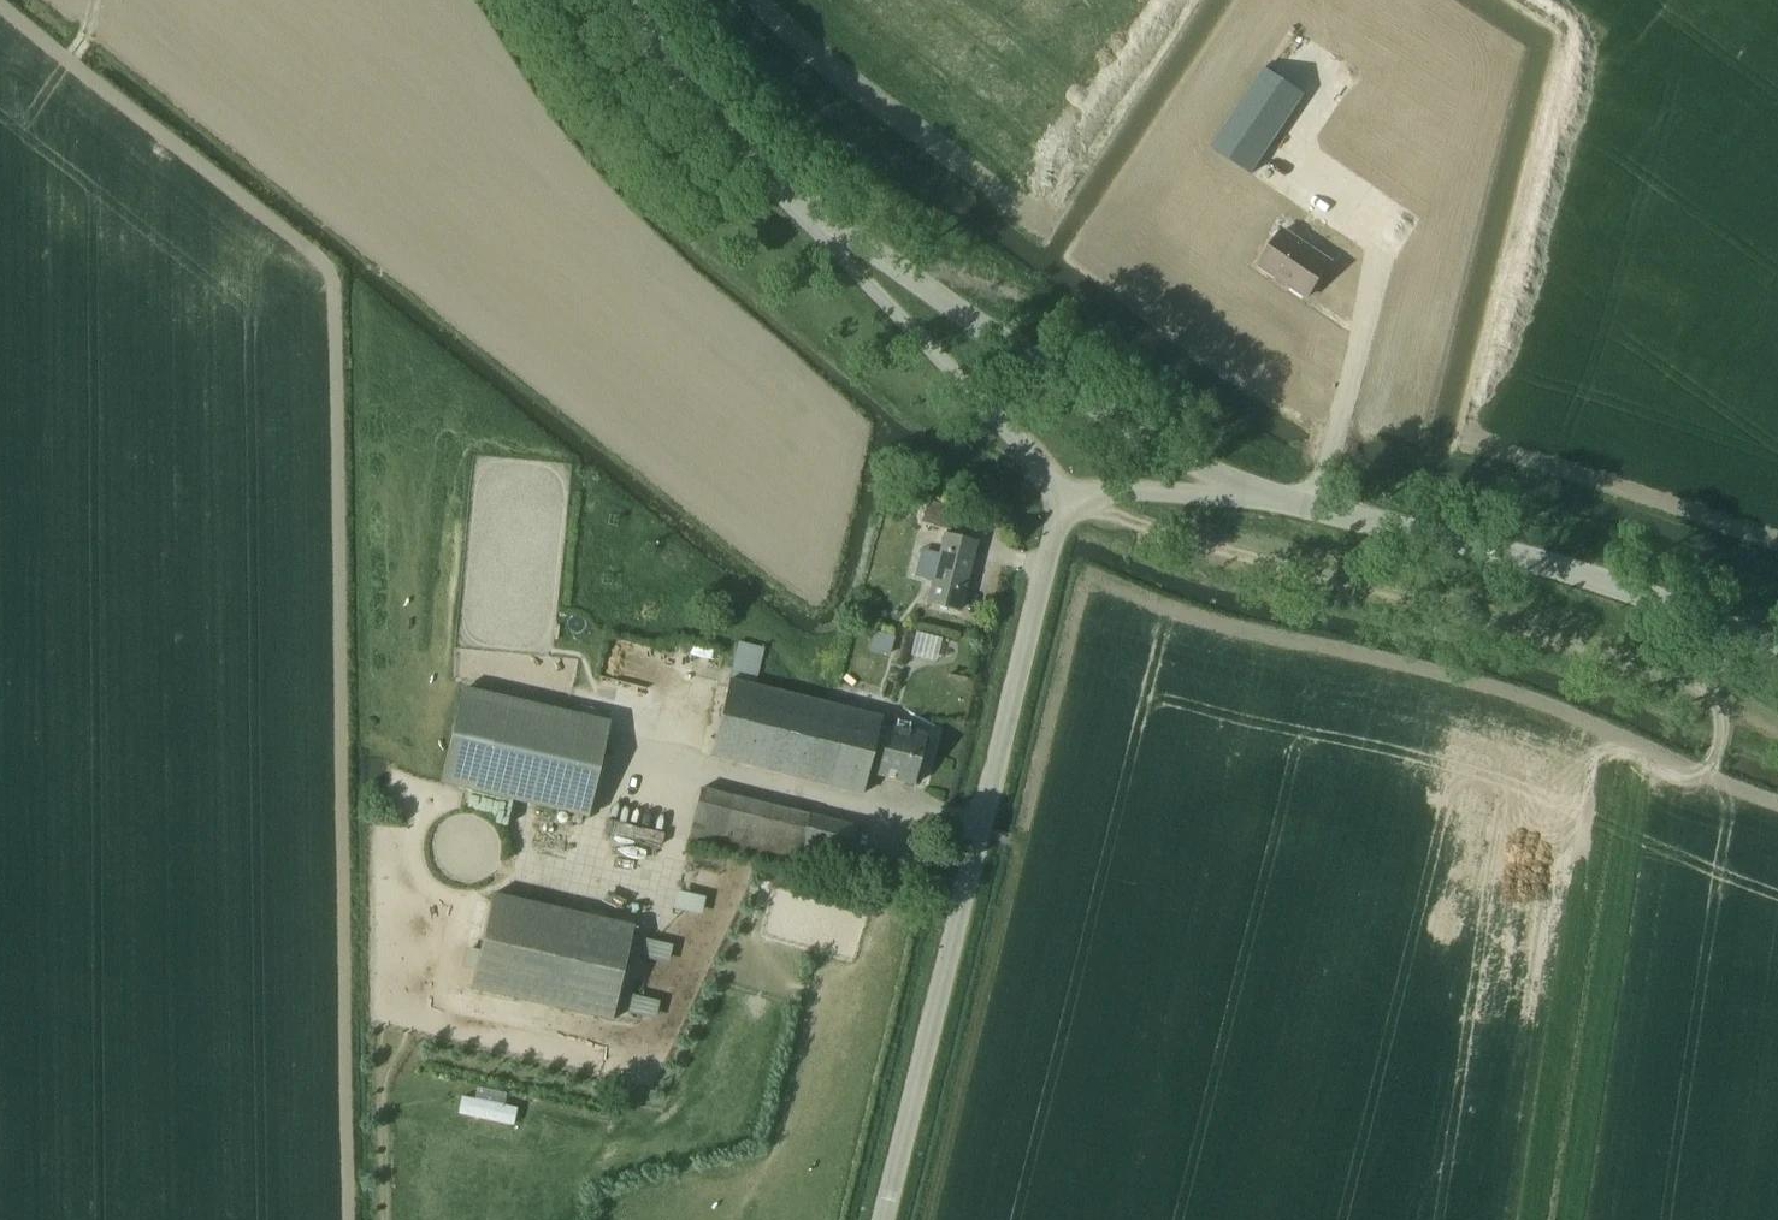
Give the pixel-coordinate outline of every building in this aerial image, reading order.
[(1304,94),(1264,68),(1211,148),(1250,174),(1304,94)] [(1331,261),(1284,231),(1261,266),(1308,297),(1331,261)] [(921,522),(949,529),(954,511),(926,504),(921,522)] [(974,542),(945,535),(928,604),(957,611),(974,542)] [(753,686),(763,648),(737,642),(727,680),(729,680),(710,756),(863,795),(868,774),(913,785),(925,738),(879,727),(881,719),(753,686)] [(606,722),(464,688),(442,784),(584,817),(606,722)] [(843,869),(853,827),(700,789),(687,841),(795,868),(797,858),(843,869)] [(610,1022),(632,927),(491,894),(469,989),(610,1022)] [(457,1118),(512,1130),(516,1110),(503,1107),(505,1098),(475,1092),(473,1101),(461,1098),(457,1118)]
